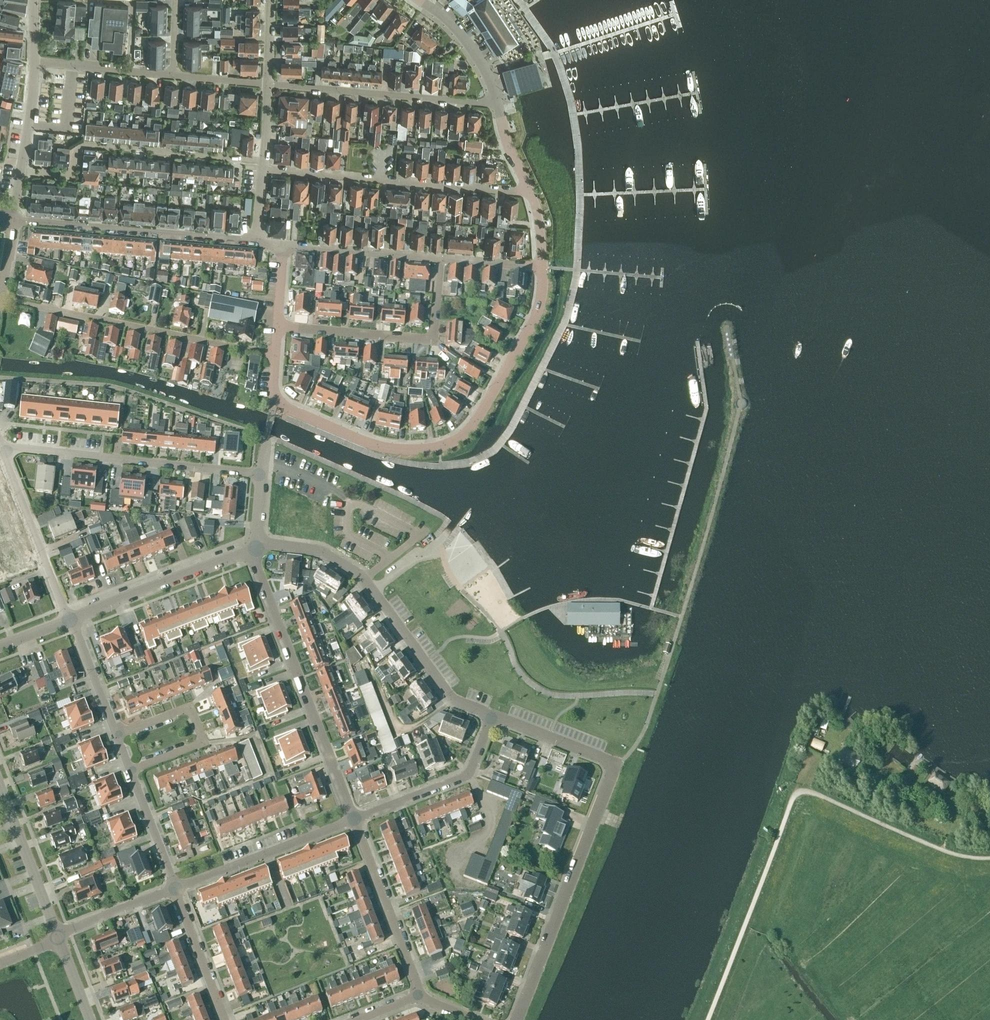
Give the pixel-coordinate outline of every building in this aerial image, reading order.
[(57,12),(82,14),(86,15),(86,6),(76,5),(76,2),(58,0),(57,12)] [(148,30),(153,30),(166,30),(167,5),(154,5),(150,5),(150,0),(137,0),(136,6),(136,9),(144,9),(149,9),(148,30)] [(325,9),(325,17),(328,18),(344,0),(333,0),(325,9)] [(349,11),(354,15),(363,4),(369,9),(376,0),(359,0),(349,11)] [(384,18),(393,6),(385,0),(381,0),(373,10),(379,14),(377,17),(382,21),(384,18)] [(450,1),(462,11),(465,7),(496,52),(517,37),(505,21),(508,18),(506,15),(516,8),(510,0),(477,0),(476,0),(470,0),(469,1),(468,0),(451,0),(450,1)] [(4,1),(3,8),(25,14),(27,4),(4,1)] [(208,1),(208,9),(220,9),(221,2),(208,1)] [(125,49),(128,6),(96,3),(95,16),(90,16),(89,33),(93,33),(92,46),(100,47),(111,48),(125,49)] [(198,19),(207,19),(207,6),(198,6),(185,6),(184,18),(198,19)] [(222,6),(222,20),(230,21),(230,6),(222,6)] [(311,8),(303,7),(299,7),(299,8),(283,7),(283,19),(298,19),(298,14),(311,14),(311,8)] [(259,22),(260,10),(246,9),(246,14),(236,14),(236,22),(241,22),(259,22)] [(350,30),(354,34),(371,14),(366,10),(350,30)] [(404,14),(399,10),(388,26),(387,26),(384,31),(390,35),(396,27),(401,31),(405,25),(404,24),(409,17),(407,16),(407,15),(405,14),(404,14)] [(1,12),(0,12),(0,14),(0,23),(17,27),(20,17),(1,12)] [(82,19),(82,14),(57,12),(56,23),(55,23),(74,25),(74,19),(82,19)] [(202,31),(202,28),(212,29),(212,25),(212,20),(207,19),(198,19),(184,18),(184,31),(197,31),(202,31)] [(246,34),(259,35),(259,22),(241,22),(241,30),(246,30),(246,34)] [(74,25),(55,23),(54,36),(58,36),(59,38),(60,39),(62,40),(64,40),(65,39),(66,37),(73,37),(74,37),(84,38),(85,26),(74,25)] [(309,33),(309,27),(298,26),(283,25),(282,37),(298,37),(298,32),(309,33)] [(9,27),(0,26),(0,37),(22,39),(23,30),(9,29),(9,27)] [(421,44),(430,33),(427,30),(426,29),(424,27),(423,27),(422,26),(418,30),(417,29),(411,35),(415,39),(410,45),(414,48),(419,43),(420,43),(421,44)] [(221,37),(233,38),(233,29),(221,29),(221,37)] [(354,34),(349,40),(370,44),(375,36),(370,32),(367,36),(354,34)] [(420,43),(417,47),(423,52),(426,48),(430,52),(436,46),(434,44),(438,40),(437,39),(437,38),(435,36),(434,36),(430,33),(421,44),(420,43)] [(234,38),(233,38),(221,37),(221,45),(233,46),(234,38)] [(23,40),(0,38),(0,50),(7,51),(6,54),(7,54),(21,56),(23,40)] [(148,40),(147,52),(152,52),(165,53),(166,41),(148,40)] [(238,53),(258,54),(259,41),(245,41),(245,44),(239,44),(238,53)] [(196,54),(201,54),(201,48),(209,48),(210,42),(183,42),(183,53),(196,54)] [(282,43),(282,54),(286,54),(293,55),(293,58),(302,59),(302,58),(302,54),(300,54),(301,43),(292,43),(282,43)] [(390,48),(389,57),(403,58),(404,49),(390,48)] [(413,60),(414,50),(405,49),(404,59),(413,60)] [(147,52),(147,64),(165,65),(165,53),(152,52),(147,52)] [(183,53),(183,65),(201,66),(201,54),(196,54),(183,53)] [(1,69),(10,71),(21,74),(23,62),(3,58),(1,69)] [(258,73),(258,59),(233,58),(233,66),(240,66),(240,72),(258,73)] [(293,59),(286,59),(286,63),(282,63),(281,75),(301,75),(302,65),(302,59),(293,58),(293,59)] [(221,59),(220,70),(229,70),(229,59),(221,59)] [(331,78),(332,60),(330,59),(329,62),(328,61),(328,67),(322,66),(320,77),(322,78),(323,78),(325,79),(327,78),(331,78)] [(402,72),(403,60),(396,59),(395,71),(390,71),(388,83),(390,84),(392,85),(394,85),(395,84),(400,85),(401,72),(402,72)] [(341,79),(342,68),(336,67),(336,62),(335,62),(335,60),(332,60),(331,78),(335,79),(336,80),(338,80),(339,79),(341,79)] [(442,75),(443,61),(433,60),(432,74),(427,74),(425,87),(427,87),(429,88),(431,88),(432,87),(437,88),(438,75),(442,75)] [(453,70),(454,61),(444,60),(443,70),(453,70)] [(351,80),(352,62),(350,61),(350,63),(348,63),(348,68),(342,68),(341,79),(342,79),(343,80),(345,80),(347,80),(351,80)] [(356,81),(358,82),(359,81),(361,81),(362,70),(356,69),(356,64),(355,64),(355,62),(352,62),(351,80),(355,80),(356,81)] [(370,82),(372,63),(370,63),(369,65),(368,65),(368,70),(362,70),(361,81),(362,81),(363,82),(365,82),(366,81),(370,82)] [(372,63),(370,82),(375,82),(376,83),(378,83),(379,83),(381,83),(382,71),(376,71),(376,66),(375,66),(375,64),(372,63)] [(420,77),(422,64),(416,63),(416,70),(407,69),(406,85),(407,85),(409,86),(411,86),(412,86),(418,86),(418,77),(420,77)] [(509,94),(544,85),(543,84),(541,84),(539,76),(535,64),(521,68),(504,72),(510,93),(509,94)] [(16,96),(21,74),(10,71),(1,69),(0,74),(0,92),(16,96)] [(465,89),(465,86),(466,85),(466,82),(465,81),(466,74),(445,72),(445,80),(447,80),(447,81),(450,81),(449,89),(457,90),(457,88),(465,89)] [(103,95),(105,79),(92,78),(90,94),(94,94),(93,98),(100,99),(100,95),(103,95)] [(121,97),(123,81),(110,80),(109,95),(112,96),(112,100),(118,101),(118,96),(121,97)] [(140,98),(141,83),(129,81),(127,97),(131,97),(130,102),(136,102),(137,98),(140,98)] [(154,84),(153,82),(149,82),(148,83),(146,83),(145,99),(149,99),(149,104),(155,104),(155,100),(159,100),(160,93),(158,93),(158,84),(154,84)] [(177,102),(178,86),(166,85),(164,100),(167,101),(167,105),(173,106),(174,101),(177,102)] [(192,88),(191,86),(188,86),(187,87),(184,87),(182,102),(186,103),(185,107),(191,108),(192,103),(195,103),(197,88),(192,88)] [(213,105),(215,90),(202,89),(201,104),(204,104),(204,109),(210,109),(210,105),(213,105)] [(238,110),(256,112),(257,95),(256,93),(240,92),(240,93),(229,92),(229,95),(229,98),(236,99),(236,102),(239,102),(238,110)] [(229,95),(221,94),(220,107),(228,107),(229,98),(229,95)] [(291,125),(306,127),(307,123),(308,110),(306,110),(307,98),(281,96),(278,121),(291,123),(291,125)] [(318,99),(317,98),(315,98),(313,99),(312,99),(311,110),(316,110),(315,120),(321,120),(323,99),(318,99)] [(339,101),(326,100),(325,116),(331,116),(331,124),(341,125),(342,114),(338,114),(339,101)] [(342,123),(355,124),(357,103),(346,102),(344,116),(342,116),(342,123)] [(379,142),(381,121),(377,121),(378,105),(365,103),(363,120),(370,120),(368,141),(379,142)] [(384,105),(383,120),(391,121),(391,128),(397,128),(397,122),(395,122),(396,106),(389,105),(389,104),(386,104),(386,105),(384,105)] [(160,115),(160,109),(160,107),(152,106),(151,114),(160,115)] [(412,107),(411,106),(408,106),(407,107),(402,106),(400,122),(402,122),(402,131),(406,131),(407,122),(413,123),(414,108),(412,107)] [(178,116),(179,112),(179,108),(169,107),(168,115),(178,116)] [(429,109),(428,108),(425,108),(424,108),(419,108),(418,122),(419,122),(419,130),(429,131),(431,109),(429,109)] [(445,110),(444,109),(441,109),(440,110),(435,110),(434,123),(435,124),(435,131),(437,132),(437,130),(440,130),(440,124),(446,124),(447,111),(445,110)] [(197,113),(196,118),(203,119),(203,118),(209,119),(210,111),(198,110),(198,113),(197,113)] [(462,112),(461,111),(458,111),(456,112),(451,111),(449,127),(448,127),(448,137),(459,138),(460,128),(462,128),(464,112),(462,112)] [(479,113),(478,113),(475,112),(474,113),(468,113),(467,128),(469,129),(468,134),(474,134),(474,129),(480,130),(481,122),(480,122),(480,114),(479,113)] [(175,131),(178,131),(178,126),(175,126),(176,120),(176,118),(172,118),(171,130),(163,130),(162,143),(174,144),(175,131)] [(99,124),(102,124),(102,119),(97,119),(97,124),(87,123),(86,136),(98,137),(99,124)] [(98,137),(110,138),(111,125),(114,125),(114,120),(109,120),(109,125),(102,124),(99,124),(98,137)] [(121,126),(114,125),(111,125),(110,138),(122,139),(123,126),(126,126),(126,122),(121,121),(121,126)] [(135,127),(138,127),(138,123),(133,122),(133,127),(126,126),(123,126),(122,139),(134,140),(135,127)] [(162,122),(154,122),(154,129),(150,129),(147,128),(146,141),(158,143),(159,129),(161,130),(162,122)] [(146,141),(147,128),(150,129),(150,124),(147,123),(145,123),(144,128),(138,127),(135,127),(134,140),(146,141)] [(290,134),(306,135),(307,127),(306,127),(291,125),(290,134)] [(187,132),(190,132),(190,127),(185,127),(185,132),(178,131),(175,131),(174,144),(186,145),(187,132)] [(199,133),(202,133),(202,128),(197,128),(197,133),(190,132),(187,132),(186,145),(198,146),(199,133)] [(252,151),(254,136),(248,135),(249,129),(233,128),(231,144),(241,144),(241,150),(252,151)] [(211,134),(214,134),(214,129),(207,129),(207,134),(202,133),(199,133),(198,146),(210,147),(211,134)] [(214,134),(211,134),(210,147),(222,148),(222,144),(227,145),(228,131),(214,129),(214,134)] [(396,143),(397,133),(389,132),(388,142),(396,143)] [(310,137),(310,135),(306,135),(306,136),(303,136),(302,149),(296,148),(295,162),(297,162),(298,163),(301,164),(302,163),(307,163),(310,137)] [(36,148),(35,161),(50,163),(53,137),(44,136),(44,138),(39,138),(38,148),(36,148)] [(324,151),(326,151),(327,137),(319,137),(318,150),(312,149),(311,164),(313,164),(314,165),(317,165),(318,164),(323,165),(324,151)] [(436,147),(438,147),(446,148),(447,139),(437,138),(436,147)] [(340,153),(341,153),(342,139),(334,139),(333,152),(328,151),(327,165),(339,166),(340,153)] [(288,161),(290,145),(276,144),(275,160),(288,161)] [(429,160),(430,147),(423,146),(422,159),(416,159),(415,173),(427,174),(428,160),(429,160)] [(445,162),(446,148),(438,147),(437,161),(433,161),(432,174),(434,174),(435,175),(438,176),(439,175),(443,175),(444,162),(445,162)] [(69,164),(70,149),(58,148),(58,152),(54,151),(53,163),(69,164)] [(462,157),(462,163),(463,163),(462,177),(467,177),(468,178),(472,179),(473,178),(475,178),(476,164),(469,163),(470,150),(463,150),(462,157)] [(492,164),(492,158),(491,158),(492,152),(479,151),(479,156),(486,157),(486,163),(482,163),(482,170),(482,179),(487,179),(488,180),(491,180),(492,180),(494,180),(495,172),(497,172),(497,165),(492,164)] [(101,169),(106,170),(107,160),(96,159),(96,154),(95,154),(84,153),(83,168),(101,169)] [(410,159),(411,153),(406,153),(406,158),(400,158),(399,171),(411,172),(412,159),(410,159)] [(120,170),(121,156),(109,155),(108,169),(118,169),(117,174),(123,175),(123,170),(120,170)] [(132,171),(133,158),(121,156),(120,170),(123,170),(130,171),(129,175),(135,176),(135,171),(132,171)] [(462,163),(462,157),(457,157),(457,162),(447,161),(446,176),(448,176),(449,177),(452,177),(453,176),(459,177),(460,163),(462,163)] [(144,172),(145,159),(133,158),(132,171),(135,171),(142,172),(141,176),(144,177),(147,177),(147,172),(144,172)] [(156,173),(157,160),(145,159),(144,172),(147,172),(154,173),(153,177),(159,178),(159,173),(156,173)] [(156,173),(159,173),(165,174),(165,178),(170,179),(171,174),(168,174),(170,161),(157,160),(156,173)] [(184,175),(185,162),(173,161),(172,174),(182,175),(182,180),(187,180),(187,176),(184,175)] [(198,163),(185,162),(184,175),(187,176),(194,176),(194,181),(196,181),(199,181),(199,177),(196,177),(198,163)] [(208,178),(210,164),(198,163),(196,177),(199,177),(206,177),(206,182),(211,183),(211,178),(208,178)] [(220,179),(222,165),(210,164),(208,178),(211,178),(218,178),(218,183),(223,184),(223,179),(220,179)] [(220,179),(223,179),(230,179),(229,184),(234,185),(235,180),(233,180),(234,166),(222,165),(220,179)] [(98,183),(99,171),(83,170),(82,181),(85,181),(89,182),(98,183)] [(284,197),(288,198),(290,181),(285,181),(285,179),(273,178),(272,193),(281,194),(280,197),(284,197)] [(294,204),(292,218),(298,219),(300,205),(301,199),(307,200),(308,192),(306,192),(307,181),(295,180),(292,204),(294,204)] [(43,195),(44,183),(33,182),(32,193),(37,194),(36,197),(41,197),(42,195),(43,195)] [(322,201),(323,201),(324,183),(312,182),(311,197),(317,198),(317,204),(319,205),(319,203),(322,204),(322,201)] [(55,196),(55,184),(44,183),(43,195),(42,195),(41,197),(45,197),(45,195),(52,195),(55,196)] [(341,200),(342,184),(330,183),(328,198),(327,210),(333,211),(334,199),(341,200)] [(64,196),(65,185),(55,184),(55,196),(52,195),(51,198),(56,198),(56,196),(62,196),(64,196)] [(64,196),(62,196),(62,199),(67,199),(67,197),(76,197),(77,186),(65,185),(64,196)] [(360,213),(363,186),(350,185),(349,201),(355,201),(354,212),(360,213)] [(377,202),(378,187),(365,186),(364,202),(363,201),(362,214),(369,214),(369,202),(377,202)] [(396,216),(399,189),(387,188),(385,203),(392,204),(391,216),(396,216)] [(399,189),(396,216),(401,217),(402,205),(408,205),(410,190),(399,189)] [(422,213),(429,213),(429,207),(427,207),(428,192),(423,192),(423,191),(418,190),(418,191),(416,191),(415,206),(423,207),(422,213)] [(445,221),(446,209),(444,209),(445,193),(433,192),(432,208),(437,208),(436,220),(445,221)] [(461,222),(462,216),(462,210),(460,210),(462,195),(450,194),(448,209),(456,210),(455,221),(461,222)] [(89,217),(90,206),(89,206),(90,195),(83,195),(80,197),(80,205),(76,204),(75,216),(89,217)] [(477,196),(476,195),(473,195),(472,196),(467,195),(466,209),(463,209),(462,222),(471,223),(472,210),(478,211),(479,196),(477,196)] [(117,220),(118,208),(114,208),(115,198),(105,197),(103,218),(117,220)] [(482,197),(480,220),(486,220),(487,215),(483,215),(484,212),(494,213),(495,198),(493,198),(492,197),(489,197),(488,197),(482,197)] [(41,202),(41,199),(36,198),(36,201),(32,201),(31,212),(42,213),(43,202),(41,202)] [(54,203),(51,202),(45,202),(45,199),(41,199),(41,202),(43,202),(42,213),(53,214),(54,203)] [(497,226),(505,227),(508,227),(509,214),(516,215),(517,200),(505,199),(504,208),(503,214),(498,213),(497,226)] [(64,204),(62,203),(56,203),(56,200),(51,200),(51,202),(54,203),(53,214),(63,215),(64,204)] [(90,206),(89,217),(102,218),(103,207),(99,206),(100,200),(95,200),(94,206),(90,206)] [(64,204),(63,215),(74,216),(75,204),(66,204),(66,201),(62,201),(62,203),(64,204)] [(143,222),(145,204),(145,202),(134,201),(133,204),(132,221),(143,222)] [(132,221),(133,204),(123,203),(123,208),(120,208),(119,220),(132,221)] [(145,204),(143,222),(154,223),(155,205),(145,204)] [(167,224),(168,212),(166,212),(167,206),(157,205),(156,223),(167,224)] [(167,224),(178,225),(179,207),(169,206),(168,212),(167,224)] [(286,217),(287,209),(281,209),(281,206),(271,206),(270,216),(268,233),(285,235),(286,225),(290,225),(290,218),(286,217)] [(193,226),(195,208),(184,208),(184,214),(181,214),(180,225),(193,226)] [(225,217),(226,209),(213,208),(212,216),(210,228),(224,229),(225,217)] [(208,228),(209,216),(206,216),(207,210),(196,209),(195,215),(194,226),(208,228)] [(227,229),(240,230),(241,219),(240,219),(241,210),(230,209),(229,218),(227,218),(227,229)] [(337,225),(339,212),(331,211),(330,224),(324,224),(322,238),(324,238),(325,239),(329,239),(330,238),(335,239),(336,225),(337,225)] [(370,228),(370,221),(371,215),(366,215),(366,220),(365,227),(356,227),(355,241),(356,241),(357,242),(361,242),(362,241),(367,242),(369,228),(370,228)] [(406,225),(406,222),(407,218),(399,217),(398,230),(391,229),(390,244),(392,244),(392,245),(397,245),(397,244),(402,245),(404,225),(406,225)] [(353,226),(354,219),(346,219),(346,226),(340,225),(338,239),(340,239),(341,240),(344,241),(345,240),(351,240),(352,226),(353,226)] [(426,232),(428,220),(420,219),(418,232),(412,231),(410,246),(412,246),(412,247),(418,247),(418,246),(423,247),(424,232),(426,232)] [(437,233),(431,233),(429,247),(431,247),(431,248),(436,249),(436,248),(442,248),(443,234),(444,234),(445,221),(438,221),(437,233)] [(472,241),(473,236),(467,236),(467,228),(466,228),(466,223),(462,223),(461,228),(460,250),(464,250),(464,252),(470,252),(470,251),(472,251),(472,241)] [(487,233),(488,224),(479,223),(478,235),(484,235),(484,233),(487,233)] [(382,243),(384,226),(374,225),(372,226),(371,230),(370,242),(372,242),(373,243),(376,243),(377,243),(382,243)] [(505,227),(497,226),(494,226),(493,237),(487,236),(485,252),(487,252),(488,253),(491,254),(492,253),(498,253),(500,239),(504,239),(505,227)] [(460,250),(461,228),(456,227),(455,235),(448,234),(447,249),(449,249),(449,250),(454,251),(454,250),(460,250)] [(516,228),(508,227),(505,227),(505,238),(510,238),(509,253),(516,254),(515,255),(521,255),(521,245),(523,245),(523,240),(522,240),(523,231),(516,230),(516,228)] [(298,238),(308,239),(308,229),(299,229),(298,238)] [(38,249),(40,233),(29,232),(28,248),(35,248),(38,249)] [(38,249),(49,250),(50,234),(40,233),(38,249)] [(61,235),(50,234),(49,250),(60,251),(61,235)] [(61,235),(60,251),(70,252),(72,236),(61,235)] [(72,236),(70,252),(76,252),(81,252),(82,237),(72,236)] [(82,237),(81,252),(83,253),(91,253),(93,238),(82,237)] [(93,238),(91,253),(102,254),(103,239),(93,238)] [(103,239),(102,254),(112,255),(114,240),(103,239)] [(114,240),(112,255),(123,256),(124,240),(114,240)] [(124,240),(123,256),(133,257),(135,241),(124,240)] [(135,241),(133,257),(144,258),(145,242),(135,241)] [(150,259),(150,263),(155,263),(155,259),(156,243),(145,242),(144,258),(150,259)] [(171,245),(160,244),(158,259),(169,260),(171,245)] [(180,261),(181,245),(171,245),(169,260),(180,261)] [(181,245),(180,261),(191,262),(192,246),(181,245)] [(191,262),(201,263),(203,247),(192,246),(191,262)] [(213,248),(203,247),(201,263),(212,264),(213,248)] [(212,264),(218,265),(218,269),(222,270),(222,265),(223,265),(224,249),(213,248),(212,264)] [(223,265),(228,266),(227,269),(233,270),(234,266),(233,266),(235,250),(224,249),(223,265)] [(245,251),(235,250),(233,266),(234,266),(244,267),(245,251)] [(245,251),(244,267),(255,268),(256,252),(245,251)] [(307,278),(306,288),(313,289),(314,271),(311,271),(312,257),(299,256),(296,258),(295,270),(304,270),(304,277),(307,278)] [(314,285),(323,286),(324,286),(325,274),(330,274),(332,259),(320,258),(319,273),(315,273),(314,285)] [(342,283),(343,276),(341,276),(342,259),(334,259),(332,275),(337,276),(336,283),(342,283)] [(347,287),(353,288),(353,284),(349,283),(350,276),(356,276),(357,261),(346,260),(344,283),(342,283),(342,287),(347,287)] [(48,286),(54,265),(42,262),(40,268),(29,265),(25,280),(48,286)] [(385,267),(385,263),(374,262),(373,276),(379,277),(378,285),(385,285),(386,280),(385,280),(385,278),(386,278),(387,268),(385,267)] [(387,280),(386,286),(390,287),(391,287),(392,287),(393,281),(398,282),(400,264),(390,264),(389,280),(387,280)] [(409,280),(416,281),(417,266),(405,265),(404,280),(409,280)] [(429,267),(417,266),(416,281),(426,281),(428,282),(429,267)] [(448,283),(451,283),(450,295),(456,296),(457,284),(460,284),(461,270),(457,269),(456,268),(452,268),(451,269),(450,269),(449,277),(448,277),(448,283)] [(153,282),(154,274),(154,271),(144,270),(142,281),(153,282)] [(476,285),(477,271),(465,270),(465,277),(464,277),(463,284),(465,284),(464,291),(469,292),(470,284),(476,285)] [(479,299),(483,299),(484,299),(484,293),(485,286),(494,287),(496,273),(483,271),(481,285),(480,285),(479,294),(479,299)] [(75,282),(77,273),(71,272),(69,281),(75,282)] [(165,283),(166,273),(156,272),(156,282),(165,283)] [(523,283),(524,275),(512,274),(511,281),(508,281),(506,298),(514,299),(515,292),(522,292),(524,292),(525,283),(523,283)] [(111,287),(113,277),(106,276),(104,285),(111,287)] [(134,286),(135,281),(119,278),(118,283),(134,286)] [(192,279),(191,290),(198,290),(199,279),(192,279)] [(416,281),(415,293),(425,294),(426,281),(416,281)] [(62,297),(65,285),(56,283),(53,295),(62,297)] [(252,283),(251,291),(262,292),(263,284),(252,283)] [(502,301),(504,285),(497,284),(496,301),(502,301)] [(39,295),(40,290),(36,289),(19,285),(17,296),(33,300),(35,294),(39,295)] [(84,307),(87,292),(85,292),(86,287),(78,285),(77,290),(75,290),(72,305),(84,307)] [(87,292),(84,307),(96,310),(99,295),(103,296),(105,287),(93,285),(91,293),(87,292)] [(123,300),(126,287),(118,285),(115,298),(112,297),(108,312),(124,315),(127,300),(123,300)] [(322,293),(323,286),(314,285),(314,289),(315,290),(315,292),(322,293)] [(158,305),(162,288),(151,286),(147,303),(158,305)] [(221,289),(210,286),(209,293),(220,295),(221,289)] [(315,292),(315,290),(305,289),(304,294),(301,294),(301,292),(299,291),(298,299),(296,299),(295,315),(309,316),(310,300),(314,301),(315,292)] [(45,291),(42,302),(49,303),(51,292),(45,291)] [(330,296),(331,292),(326,292),(325,302),(318,302),(317,317),(329,318),(330,296)] [(204,308),(207,295),(200,294),(197,307),(204,308)] [(329,318),(340,319),(341,312),(342,304),(335,303),(335,297),(330,296),(329,318)] [(251,342),(254,326),(258,306),(212,297),(208,320),(227,324),(225,336),(236,338),(236,339),(251,342)] [(350,298),(348,320),(360,321),(362,306),(362,298),(350,298)] [(479,299),(471,298),(467,298),(466,306),(482,308),(483,299),(479,299)] [(187,313),(189,301),(181,299),(179,311),(176,311),(172,325),(188,329),(191,314),(187,313)] [(362,306),(360,321),(372,322),(374,307),(373,307),(373,300),(368,300),(368,306),(362,306)] [(392,324),(394,309),(388,308),(388,302),(383,302),(383,308),(382,308),(380,323),(392,324)] [(419,310),(420,303),(415,302),(414,309),(411,309),(410,325),(420,326),(421,325),(422,325),(424,310),(419,310)] [(508,323),(510,318),(509,317),(512,312),(492,302),(490,308),(495,310),(492,317),(493,317),(493,318),(496,320),(497,319),(506,324),(507,322),(508,323)] [(394,309),(392,324),(404,325),(405,310),(404,310),(404,308),(408,309),(408,304),(400,303),(399,309),(394,309)] [(43,333),(39,330),(29,350),(44,357),(53,336),(57,320),(47,318),(43,333)] [(498,344),(500,341),(499,340),(502,335),(496,332),(496,331),(490,327),(491,324),(481,318),(477,327),(487,332),(483,339),(496,346),(496,344),(498,344)] [(76,335),(78,324),(59,320),(57,331),(76,335)] [(475,332),(462,331),(462,325),(447,324),(446,335),(473,338),(475,338),(475,332)] [(85,358),(96,360),(99,344),(94,343),(98,328),(85,326),(81,344),(84,347),(87,348),(85,358)] [(103,345),(99,344),(96,360),(95,362),(103,363),(107,346),(114,348),(115,348),(119,333),(106,330),(103,345)] [(128,359),(134,360),(134,362),(138,363),(140,352),(136,351),(139,337),(127,334),(124,350),(125,350),(130,351),(128,359)] [(446,335),(445,347),(467,349),(471,342),(473,338),(446,335)] [(148,339),(145,354),(150,355),(151,355),(148,368),(154,369),(158,350),(160,341),(148,339)] [(310,365),(311,356),(307,356),(308,343),(300,342),(295,341),(292,343),(292,348),(293,348),(291,362),(304,363),(304,368),(310,369),(310,367),(310,365)] [(479,346),(472,342),(468,350),(471,351),(472,349),(477,351),(474,356),(487,364),(492,355),(485,351),(484,349),(479,346)] [(166,358),(164,358),(162,368),(173,370),(173,369),(175,360),(178,361),(181,346),(169,343),(166,358)] [(310,369),(319,369),(320,357),(325,357),(326,344),(317,343),(316,351),(314,353),(314,357),(311,356),(311,365),(310,365),(310,367),(310,369)] [(339,366),(345,366),(347,346),(334,345),(333,360),(340,360),(339,366)] [(359,347),(347,346),(345,366),(350,367),(350,361),(357,362),(359,347)] [(190,347),(186,363),(182,362),(177,384),(187,386),(190,371),(192,371),(195,369),(196,365),(199,365),(202,350),(190,347)] [(375,365),(376,350),(364,349),(363,364),(365,364),(364,371),(369,371),(370,364),(375,365)] [(456,363),(460,358),(449,351),(446,356),(456,363)] [(220,370),(223,354),(211,352),(208,366),(204,366),(200,384),(210,386),(214,368),(220,370)] [(477,381),(482,372),(476,369),(475,367),(467,363),(469,359),(462,355),(460,359),(463,360),(459,366),(466,370),(465,374),(477,381)] [(251,356),(250,363),(251,365),(259,366),(260,357),(251,356)] [(395,378),(396,358),(384,357),(382,371),(389,372),(389,378),(395,378)] [(395,378),(399,379),(399,373),(406,374),(408,359),(396,358),(395,378)] [(426,380),(427,361),(416,360),(414,374),(420,375),(420,380),(426,380)] [(436,379),(443,380),(444,373),(444,370),(443,370),(444,362),(427,361),(426,380),(425,382),(430,383),(431,376),(436,376),(436,379)] [(316,378),(320,369),(319,369),(310,369),(304,368),(294,390),(304,395),(313,377),(316,378)] [(451,375),(444,388),(449,391),(454,384),(457,386),(455,390),(467,398),(472,389),(466,386),(465,384),(460,381),(456,379),(458,375),(453,372),(451,375)] [(443,380),(443,384),(445,385),(447,381),(452,373),(447,373),(444,373),(443,380)] [(248,384),(246,389),(256,392),(258,376),(250,375),(250,378),(253,379),(253,385),(248,384)] [(334,385),(338,387),(342,378),(337,376),(333,385),(334,385)] [(355,390),(358,381),(353,378),(349,387),(355,390)] [(324,403),(329,390),(324,388),(326,381),(322,379),(319,385),(313,399),(324,403)] [(3,393),(5,393),(4,407),(15,409),(16,399),(18,399),(19,386),(17,386),(6,385),(2,384),(3,393)] [(331,391),(329,390),(324,403),(334,408),(340,395),(335,393),(338,387),(334,385),(331,391)] [(385,403),(389,388),(380,387),(376,401),(385,403)] [(442,391),(438,396),(447,402),(444,407),(456,415),(462,407),(455,402),(455,400),(447,395),(449,392),(443,389),(442,391)] [(355,417),(360,403),(354,401),(357,394),(353,393),(350,399),(349,398),(344,412),(355,417)] [(394,403),(399,404),(400,397),(393,396),(392,403),(394,403)] [(439,410),(436,402),(432,396),(430,397),(428,399),(431,404),(434,412),(430,414),(435,427),(444,423),(441,416),(441,414),(440,410),(439,410)] [(38,398),(22,397),(19,419),(35,421),(38,398)] [(360,403),(355,417),(365,421),(371,407),(366,405),(368,399),(364,397),(362,404),(360,403)] [(54,400),(38,398),(35,421),(51,423),(54,400)] [(70,402),(54,400),(51,423),(68,424),(70,402)] [(86,403),(70,402),(68,424),(84,426),(86,403)] [(102,405),(86,403),(84,426),(100,428),(102,405)] [(399,404),(394,403),(392,411),(391,411),(388,428),(399,430),(402,413),(397,412),(399,404)] [(120,407),(102,405),(100,428),(117,430),(120,407)] [(424,414),(423,414),(422,405),(421,405),(422,406),(415,407),(415,406),(415,407),(410,407),(410,406),(409,406),(410,415),(411,430),(425,429),(424,414)] [(388,428),(391,411),(390,411),(390,413),(388,413),(389,407),(384,406),(383,412),(378,411),(375,425),(388,428)] [(129,425),(128,431),(123,431),(121,444),(133,446),(135,426),(129,425)] [(145,447),(146,433),(140,432),(141,426),(139,426),(135,426),(133,446),(145,447)] [(152,434),(146,433),(145,447),(156,448),(158,428),(152,428),(152,434)] [(168,449),(169,435),(163,435),(164,429),(158,428),(156,448),(168,449)] [(181,431),(176,430),(175,436),(169,435),(168,449),(179,451),(181,431)] [(191,452),(192,438),(186,437),(187,431),(181,431),(179,451),(191,452)] [(204,433),(199,433),(198,439),(192,438),(191,452),(202,453),(204,433)] [(202,453),(214,454),(216,440),(210,440),(210,434),(204,433),(202,453)] [(243,439),(243,434),(234,433),(234,437),(226,437),(224,455),(236,457),(238,438),(243,439)] [(82,491),(84,468),(73,466),(72,466),(71,480),(62,479),(60,496),(69,497),(70,490),(82,491)] [(103,483),(95,483),(97,468),(96,468),(96,469),(84,468),(82,491),(93,493),(93,495),(101,495),(103,483)] [(44,493),(46,470),(37,470),(35,492),(44,493)] [(46,470),(44,493),(52,493),(54,471),(46,470)] [(123,508),(124,500),(132,501),(135,477),(122,476),(122,475),(121,475),(119,492),(111,491),(110,506),(123,508)] [(135,477),(132,501),(142,502),(142,506),(150,507),(151,494),(144,493),(146,478),(145,478),(135,477)] [(170,510),(173,484),(160,483),(159,497),(165,497),(165,503),(167,503),(166,509),(170,510)] [(173,484),(170,510),(173,510),(174,504),(175,504),(176,499),(183,499),(184,485),(173,484)] [(203,511),(204,503),(202,503),(203,487),(192,486),(191,501),(195,502),(195,510),(203,511)] [(213,488),(212,496),(224,497),(223,504),(236,506),(237,491),(225,490),(213,488)] [(210,510),(222,512),(222,519),(234,520),(236,506),(223,504),(215,503),(211,503),(210,510)] [(5,509),(0,511),(0,523),(9,519),(5,509)] [(111,513),(97,512),(101,522),(112,518),(111,513)] [(69,517),(48,526),(52,533),(72,526),(72,525),(84,520),(81,513),(69,518),(69,517)] [(151,520),(150,516),(136,515),(140,524),(151,520)] [(181,523),(179,516),(172,518),(175,525),(181,523)] [(13,530),(9,519),(0,523),(0,535),(13,530)] [(186,544),(196,540),(191,527),(194,526),(192,520),(179,525),(181,530),(186,544)] [(205,522),(204,535),(213,535),(214,523),(205,522)] [(90,535),(103,531),(100,523),(87,528),(90,535)] [(159,538),(164,552),(175,548),(169,534),(163,536),(159,524),(157,525),(154,526),(159,538)] [(72,526),(52,533),(55,541),(75,533),(72,526)] [(153,557),(148,542),(141,545),(135,529),(130,531),(142,561),(153,557)] [(17,540),(13,530),(0,535),(0,546),(0,547),(17,540)] [(131,565),(142,561),(130,531),(125,533),(130,549),(125,551),(131,565)] [(91,552),(100,549),(95,537),(87,541),(91,552)] [(153,557),(164,552),(159,538),(148,542),(153,557)] [(21,550),(17,540),(0,547),(4,557),(21,550)] [(61,559),(72,554),(71,551),(69,545),(57,549),(61,559)] [(26,561),(21,550),(4,557),(8,568),(26,561)] [(119,570),(131,565),(125,551),(113,555),(119,570)] [(108,574),(119,570),(113,555),(102,560),(108,574)] [(75,562),(74,560),(73,556),(64,559),(67,568),(71,567),(73,572),(67,575),(72,588),(84,583),(76,562),(75,562)] [(76,562),(84,583),(95,579),(89,566),(86,558),(76,562)] [(285,577),(308,579),(309,573),(301,572),(301,566),(286,565),(285,577)] [(320,595),(332,576),(321,569),(314,581),(320,585),(316,592),(320,595)] [(332,576),(320,595),(325,598),(330,591),(336,595),(332,600),(337,603),(347,592),(340,588),(343,583),(332,576)] [(308,584),(308,579),(285,577),(284,589),(296,590),(296,584),(308,585),(308,584)] [(31,605),(33,604),(34,602),(40,600),(37,592),(33,579),(27,582),(29,587),(22,590),(28,605),(29,604),(31,605)] [(254,611),(244,585),(230,590),(238,609),(244,607),(246,614),(254,611)] [(15,602),(10,589),(0,592),(0,594),(5,606),(15,602)] [(238,609),(230,590),(217,595),(227,621),(234,618),(232,612),(238,609)] [(220,624),(227,621),(217,595),(204,600),(212,619),(218,617),(220,624)] [(332,621),(335,627),(346,619),(364,606),(357,596),(343,606),(346,611),(332,621)] [(206,622),(212,619),(204,600),(191,605),(201,631),(208,628),(206,622)] [(310,616),(315,614),(311,604),(306,606),(303,600),(290,605),(298,627),(312,622),(310,616)] [(194,634),(201,631),(191,605),(178,610),(185,629),(191,627),(194,634)] [(372,617),(364,606),(346,619),(335,627),(337,633),(346,627),(347,629),(352,625),(356,631),(362,627),(361,625),(372,617)] [(619,606),(567,606),(567,627),(619,627),(619,606)] [(570,607),(570,625),(588,625),(616,626),(616,614),(616,608),(570,607)] [(179,632),(185,629),(178,610),(165,615),(175,641),(182,638),(179,632)] [(168,644),(175,641),(165,615),(152,620),(159,639),(165,637),(168,644)] [(153,642),(159,639),(152,620),(138,625),(148,651),(156,648),(153,642)] [(298,627),(307,649),(320,644),(318,638),(323,636),(319,626),(314,628),(312,622),(298,627)] [(367,641),(360,647),(363,652),(365,650),(368,648),(385,635),(378,625),(367,633),(363,636),(367,641)] [(120,658),(132,653),(124,632),(112,637),(120,658)] [(368,648),(365,650),(368,655),(371,653),(376,649),(383,658),(390,652),(388,649),(393,646),(385,635),(368,648)] [(108,662),(120,658),(112,637),(100,641),(108,662)] [(240,654),(243,653),(246,659),(269,650),(265,640),(260,642),(259,638),(237,646),(240,654)] [(326,659),(332,657),(328,647),(322,649),(320,644),(307,649),(315,670),(328,665),(326,659)] [(139,645),(132,648),(137,661),(144,658),(139,645)] [(221,646),(215,649),(217,655),(223,653),(221,646)] [(353,648),(345,654),(350,668),(361,659),(353,648)] [(273,661),(269,650),(246,659),(248,666),(246,667),(248,675),(270,667),(268,663),(273,661)] [(199,663),(201,662),(197,652),(190,655),(194,665),(199,663)] [(60,672),(71,667),(66,653),(54,658),(47,660),(49,665),(56,662),(59,671),(60,672)] [(389,677),(407,664),(399,654),(388,662),(392,668),(385,673),(389,677)] [(44,677),(50,674),(45,662),(39,664),(44,677)] [(194,665),(196,672),(202,686),(212,682),(207,668),(202,670),(199,663),(194,665)] [(35,682),(44,679),(38,664),(28,667),(35,682)] [(414,675),(407,664),(389,677),(383,682),(387,688),(400,679),(403,683),(414,675)] [(71,667),(60,672),(59,671),(48,676),(51,683),(62,678),(65,685),(77,681),(71,667)] [(229,667),(217,672),(221,683),(234,678),(229,667)] [(385,673),(381,667),(374,672),(381,683),(383,681),(383,682),(389,677),(385,673)] [(17,690),(14,683),(26,679),(23,669),(9,674),(10,676),(0,682),(0,698),(17,690)] [(342,683),(340,678),(338,673),(332,675),(330,669),(317,674),(325,696),(338,691),(336,685),(342,683)] [(191,691),(202,686),(196,672),(186,676),(191,691)] [(181,695),(191,691),(186,676),(175,680),(181,695)] [(46,686),(44,680),(35,683),(38,689),(46,686)] [(119,690),(129,686),(127,680),(117,683),(119,690)] [(170,699),(181,695),(175,680),(165,684),(170,699)] [(50,683),(46,685),(51,696),(55,694),(51,683),(50,683)] [(410,706),(428,693),(420,683),(409,691),(413,697),(407,702),(410,706)] [(160,703),(170,699),(165,684),(154,688),(160,703)] [(361,693),(372,689),(371,684),(359,689),(361,693)] [(258,701),(261,699),(264,706),(287,697),(283,686),(278,688),(276,685),(255,693),(258,701)] [(215,706),(241,696),(238,687),(231,689),(233,695),(228,697),(226,691),(212,696),(215,706)] [(150,706),(160,703),(154,688),(144,692),(150,706)] [(363,698),(374,694),(372,689),(361,693),(363,698)] [(325,696),(333,717),(347,712),(344,706),(350,704),(346,694),(340,696),(338,691),(325,696)] [(140,710),(150,706),(144,692),(135,696),(140,710)] [(436,704),(428,693),(410,706),(406,710),(409,715),(414,711),(420,706),(424,712),(436,704)] [(364,703),(376,699),(374,694),(363,698),(364,703)] [(129,715),(140,710),(135,696),(123,700),(129,715)] [(219,716),(233,710),(231,705),(236,703),(238,703),(243,702),(241,696),(215,706),(219,716)] [(400,704),(397,696),(391,699),(394,706),(400,704)] [(286,710),(291,708),(287,697),(264,706),(266,713),(263,714),(266,722),(287,713),(286,710)] [(366,708),(378,704),(376,699),(364,703),(366,708)] [(67,721),(89,713),(84,701),(63,709),(67,721)] [(56,704),(40,710),(43,716),(48,714),(58,710),(56,704)] [(368,713),(380,708),(378,704),(366,708),(368,713)] [(365,706),(358,709),(362,719),(369,716),(365,706)] [(370,718),(382,713),(380,708),(368,713),(370,718)] [(29,721),(40,716),(38,710),(26,715),(29,721)] [(223,726),(248,716),(247,711),(238,714),(238,715),(235,716),(233,710),(219,716),(223,726)] [(398,715),(398,716),(404,725),(410,725),(411,724),(406,718),(409,715),(408,715),(409,715),(406,710),(398,715)] [(347,712),(333,717),(342,739),(355,734),(347,712)] [(67,721),(72,733),(93,725),(89,713),(67,721)] [(372,723),(384,718),(382,713),(370,718),(372,723)] [(443,726),(465,734),(468,726),(458,722),(459,720),(450,717),(449,718),(439,715),(430,721),(439,724),(443,726)] [(248,716),(223,726),(227,736),(241,731),(238,725),(240,724),(241,725),(243,724),(245,729),(253,726),(248,716)] [(374,727),(386,723),(384,718),(372,723),(374,727)] [(27,726),(25,721),(9,727),(14,740),(18,739),(19,742),(35,736),(30,724),(27,726)] [(429,730),(439,724),(430,721),(424,725),(429,730)] [(376,732),(388,728),(386,723),(374,727),(376,732)] [(461,743),(465,734),(443,726),(439,735),(461,743)] [(378,737),(389,733),(388,728),(376,732),(378,737)] [(276,747),(279,746),(282,753),(305,744),(301,733),(296,735),(294,731),(273,740),(276,747)] [(366,742),(377,738),(374,731),(364,735),(366,742)] [(379,742),(391,738),(389,733),(378,737),(379,742)] [(68,736),(57,740),(59,746),(70,742),(68,736)] [(43,747),(52,744),(49,737),(40,741),(43,747)] [(423,738),(435,768),(444,765),(435,743),(429,745),(426,737),(423,738)] [(396,750),(393,741),(391,738),(379,742),(381,745),(382,749),(384,754),(396,750)] [(401,738),(393,741),(397,749),(404,746),(401,738)] [(419,739),(422,748),(417,750),(425,772),(435,768),(423,738),(419,739)] [(82,759),(103,751),(99,739),(77,747),(82,759)] [(240,749),(250,745),(248,741),(238,745),(240,749)] [(345,746),(349,758),(369,750),(368,745),(360,748),(358,741),(345,746)] [(304,757),(309,755),(305,744),(282,753),(284,760),(281,761),(284,768),(305,760),(304,757)] [(242,753),(252,750),(250,745),(240,749),(242,753)] [(508,770),(509,770),(517,750),(504,745),(500,758),(498,761),(504,764),(500,772),(507,774),(508,770)] [(844,747),(839,761),(853,766),(858,753),(844,747)] [(45,754),(42,748),(34,751),(34,750),(28,752),(20,755),(20,756),(19,757),(23,767),(24,767),(25,768),(39,762),(37,757),(45,754)] [(222,751),(232,777),(239,775),(236,767),(234,768),(232,764),(237,762),(232,748),(222,751)] [(369,750),(349,758),(353,769),(374,761),(373,759),(377,758),(373,748),(369,750)] [(243,758),(253,754),(252,750),(242,753),(243,758)] [(517,750),(509,770),(514,772),(517,764),(524,767),(526,760),(529,754),(517,750)] [(563,769),(567,754),(552,750),(548,765),(563,769)] [(82,759),(86,771),(108,763),(103,751),(82,759)] [(231,778),(232,777),(222,751),(213,755),(218,769),(223,767),(228,779),(231,778)] [(211,772),(218,769),(213,755),(202,759),(210,778),(213,777),(211,772)] [(247,767),(257,763),(255,758),(245,762),(247,767)] [(62,770),(58,759),(51,762),(55,773),(62,770)] [(202,759),(193,763),(198,777),(204,774),(206,780),(210,778),(202,759)] [(400,761),(407,779),(418,775),(412,761),(406,764),(404,759),(400,761)] [(526,760),(524,767),(533,770),(536,764),(526,760)] [(400,761),(398,761),(395,763),(396,768),(390,770),(395,783),(407,779),(400,761)] [(193,763),(183,767),(190,786),(194,784),(192,779),(198,777),(193,763)] [(248,771),(258,767),(257,763),(247,767),(248,771)] [(381,774),(376,776),(372,766),(366,768),(375,791),(386,787),(381,774)] [(44,777),(53,773),(51,767),(42,771),(42,770),(35,773),(36,774),(28,777),(30,782),(29,783),(31,786),(32,787),(32,788),(46,783),(44,777)] [(186,787),(190,786),(183,767),(173,770),(178,784),(184,782),(186,787)] [(250,775),(248,771),(247,767),(240,770),(245,783),(252,780),(250,775)] [(250,775),(260,772),(258,767),(248,771),(250,775)] [(366,768),(357,772),(360,782),(358,782),(363,795),(375,791),(366,768)] [(172,787),(178,784),(173,770),(163,774),(171,793),(174,792),(172,787)] [(250,775),(252,780),(262,776),(260,772),(250,775)] [(301,794),(321,786),(317,775),(312,777),(310,772),(294,778),(296,784),(304,781),(306,786),(299,788),(301,794)] [(83,773),(72,778),(74,784),(85,779),(83,773)] [(493,773),(491,780),(503,785),(506,778),(493,773)] [(167,795),(171,793),(163,774),(153,778),(159,792),(165,789),(167,795)] [(580,787),(584,778),(572,774),(569,782),(564,780),(560,790),(565,792),(563,797),(577,803),(582,788),(580,787)] [(944,792),(949,784),(934,774),(929,783),(944,792)] [(96,797),(118,789),(113,776),(91,785),(96,797)] [(213,786),(210,778),(206,780),(204,781),(207,789),(213,786)] [(85,779),(74,784),(76,790),(88,785),(85,779)] [(66,780),(57,783),(60,789),(60,790),(60,792),(67,789),(69,788),(68,786),(66,780)] [(531,795),(536,783),(530,780),(525,792),(531,795)] [(496,783),(490,781),(486,792),(492,794),(496,783)] [(222,782),(217,784),(220,792),(225,791),(222,782)] [(252,786),(254,792),(260,789),(258,783),(252,786)] [(496,783),(492,794),(497,796),(501,785),(496,783)] [(906,796),(910,789),(900,784),(897,791),(906,796)] [(497,796),(502,798),(506,788),(501,785),(497,796)] [(321,786),(301,794),(291,798),(295,809),(301,807),(298,801),(310,796),(312,802),(326,797),(321,786)] [(54,789),(35,796),(37,802),(37,804),(38,807),(39,807),(40,809),(55,803),(53,798),(60,796),(61,799),(69,795),(67,789),(60,792),(60,790),(58,791),(57,788),(54,789)] [(512,790),(506,788),(502,798),(508,800),(512,790)] [(96,797),(101,809),(122,801),(118,789),(96,797)] [(523,794),(512,790),(508,800),(506,806),(516,810),(523,794)] [(458,812),(459,812),(461,819),(466,818),(464,813),(463,813),(462,811),(473,807),(470,800),(468,795),(455,800),(459,812),(458,812)] [(47,828),(62,823),(60,816),(77,810),(73,798),(64,802),(66,807),(43,816),(45,822),(44,822),(46,828),(47,828)] [(535,798),(529,812),(537,815),(536,819),(548,824),(543,836),(540,845),(559,853),(562,843),(560,842),(566,825),(560,822),(562,817),(562,816),(558,814),(560,807),(535,798)] [(272,805),(276,816),(288,812),(283,800),(272,805)] [(452,825),(449,816),(458,812),(459,812),(455,800),(441,805),(446,817),(445,817),(448,826),(452,825)] [(270,801),(265,803),(266,807),(261,809),(265,821),(276,816),(272,805),(271,805),(270,801)] [(175,812),(181,810),(184,809),(184,808),(182,803),(171,807),(173,812),(173,813),(175,812)] [(435,821),(445,817),(446,817),(441,805),(428,811),(432,822),(431,823),(432,823),(434,830),(439,828),(437,823),(436,824),(435,821)] [(503,811),(514,815),(516,810),(506,806),(503,811)] [(254,825),(265,821),(261,809),(249,813),(254,825)] [(98,811),(87,816),(89,821),(100,817),(98,811)] [(209,824),(215,821),(211,811),(205,814),(209,824)] [(422,826),(431,823),(432,822),(428,811),(414,816),(418,827),(421,835),(426,833),(424,829),(423,829),(422,826)] [(501,817),(512,821),(514,815),(503,811),(503,813),(501,817)] [(187,825),(189,824),(187,819),(185,820),(182,813),(176,816),(169,819),(173,830),(187,825)] [(243,829),(254,825),(249,813),(238,818),(243,829)] [(110,835),(132,826),(128,814),(106,823),(110,835)] [(100,817),(89,822),(91,827),(102,823),(100,817)] [(499,822),(510,826),(512,821),(501,817),(499,822)] [(232,834),(243,829),(238,818),(227,822),(232,834)] [(404,831),(411,828),(407,819),(401,821),(404,831)] [(71,825),(74,833),(85,829),(81,821),(71,825)] [(220,838),(232,834),(227,822),(215,826),(220,838)] [(470,833),(481,829),(479,822),(467,827),(470,833)] [(497,827),(508,832),(510,826),(499,822),(497,827)] [(398,835),(397,835),(395,829),(397,828),(395,823),(379,829),(384,841),(398,835)] [(61,828),(63,832),(51,837),(53,842),(51,843),(53,847),(55,847),(55,849),(70,844),(68,839),(75,836),(74,833),(71,825),(61,828)] [(189,831),(187,825),(173,830),(178,841),(191,836),(191,837),(193,836),(191,830),(189,831)] [(110,835),(115,847),(137,838),(132,826),(110,835)] [(506,837),(508,832),(497,827),(495,833),(506,837)] [(506,837),(495,833),(493,838),(504,842),(506,837)] [(402,847),(402,846),(399,840),(402,839),(400,834),(397,835),(398,835),(384,841),(388,852),(402,847)] [(194,842),(191,837),(191,836),(178,841),(182,853),(198,847),(196,842),(194,842)] [(349,851),(344,838),(326,845),(333,864),(338,862),(336,856),(349,851)] [(504,842),(493,838),(491,844),(502,848),(504,842)] [(491,844),(489,849),(500,853),(502,848),(491,844)] [(333,864),(326,845),(313,849),(321,869),(333,864)] [(406,858),(404,852),(406,851),(404,846),(402,846),(402,847),(388,852),(393,863),(406,858)] [(64,870),(71,867),(72,869),(85,864),(84,862),(87,861),(82,849),(59,858),(61,863),(60,864),(61,869),(63,868),(64,870)] [(143,856),(138,858),(134,849),(117,856),(120,865),(123,864),(124,868),(130,866),(133,874),(135,873),(138,881),(151,876),(143,856)] [(321,869),(313,849),(301,854),(309,873),(321,869)] [(498,859),(500,853),(489,849),(487,854),(498,859)] [(109,851),(102,854),(104,860),(112,857),(109,851)] [(309,873),(301,854),(289,859),(297,878),(309,873)] [(498,859),(487,854),(485,860),(495,864),(498,859)] [(472,855),(469,860),(480,864),(482,859),(472,855)] [(117,869),(112,857),(100,862),(103,869),(112,865),(114,870),(117,869)] [(408,857),(406,858),(393,863),(397,875),(411,869),(410,869),(408,863),(410,862),(408,857)] [(297,878),(289,859),(277,864),(284,883),(297,878)] [(476,875),(474,881),(487,886),(495,864),(485,860),(482,859),(480,864),(478,870),(476,875)] [(478,870),(480,864),(469,860),(467,866),(478,870)] [(86,876),(102,869),(100,863),(84,870),(86,876)] [(465,871),(476,875),(478,870),(467,866),(465,871)] [(272,887),(265,868),(252,873),(260,892),(272,887)] [(415,881),(415,880),(412,874),(415,873),(413,868),(410,869),(411,869),(397,875),(401,886),(415,881)] [(465,871),(463,877),(474,881),(476,875),(465,871)] [(260,892),(252,873),(240,878),(248,897),(260,892)] [(348,884),(335,890),(337,897),(351,892),(362,887),(357,873),(346,878),(348,884)] [(533,876),(533,877),(525,874),(519,892),(526,895),(524,899),(538,904),(542,894),(540,893),(545,880),(533,876)] [(92,900),(99,897),(91,876),(74,883),(77,890),(72,892),(77,904),(91,899),(92,900)] [(328,877),(324,878),(329,892),(333,891),(328,877)] [(248,897),(240,878),(228,883),(235,902),(248,897)] [(415,881),(401,886),(406,897),(419,892),(417,885),(419,885),(417,879),(415,880),(415,881)] [(235,902),(228,883),(216,887),(223,906),(235,902)] [(426,888),(428,895),(442,890),(439,883),(426,888)] [(485,893),(496,897),(499,890),(488,886),(485,893)] [(223,906),(216,887),(197,894),(202,907),(216,902),(218,908),(223,906)] [(348,909),(356,906),(356,905),(368,901),(362,887),(351,892),(355,902),(346,905),(348,909)] [(497,897),(496,897),(485,893),(483,898),(495,903),(497,897)] [(440,895),(429,899),(431,904),(442,900),(440,895)] [(350,924),(361,919),(373,914),(368,901),(356,905),(356,906),(359,912),(347,916),(348,917),(350,924)] [(482,902),(479,909),(485,911),(488,904),(482,902)] [(464,917),(474,913),(471,903),(460,907),(464,917)] [(511,922),(528,928),(531,922),(529,921),(531,916),(516,910),(516,909),(508,906),(506,912),(514,915),(511,922)] [(416,924),(429,919),(424,907),(411,912),(416,924)] [(157,932),(151,934),(156,946),(170,941),(166,932),(172,930),(165,911),(151,917),(157,932)] [(242,912),(238,913),(238,914),(242,925),(248,922),(247,918),(245,919),(242,912)] [(358,936),(367,933),(366,932),(378,928),(373,914),(361,919),(365,929),(357,932),(358,936)] [(10,927),(6,915),(0,918),(0,931),(10,927)] [(348,917),(336,922),(338,928),(350,924),(348,917)] [(420,935),(433,930),(429,919),(416,924),(420,935)] [(263,929),(271,926),(269,920),(260,923),(263,929)] [(526,934),(528,928),(511,922),(509,928),(496,923),(494,929),(495,929),(493,935),(505,939),(507,934),(522,939),(524,933),(526,934)] [(217,943),(230,938),(225,926),(212,931),(217,943)] [(363,949),(372,946),(383,941),(378,928),(366,932),(367,933),(370,942),(362,946),(363,949)] [(131,945),(143,940),(139,929),(126,933),(131,945)] [(424,946),(437,941),(433,930),(420,935),(424,946)] [(96,953),(110,948),(118,945),(113,932),(91,940),(93,947),(92,948),(94,952),(95,952),(96,953)] [(146,933),(142,935),(146,946),(150,945),(146,933)] [(505,939),(493,935),(491,939),(495,940),(493,945),(490,952),(515,962),(517,956),(516,955),(518,949),(503,943),(505,939)] [(221,954),(234,949),(230,938),(217,943),(221,954)] [(457,940),(453,951),(460,954),(464,943),(457,940)] [(429,957),(442,952),(437,941),(424,946),(429,957)] [(157,959),(160,966),(171,962),(171,961),(183,957),(177,943),(166,947),(169,954),(157,959)] [(144,960),(156,955),(154,949),(142,954),(144,960)] [(225,965),(238,960),(234,949),(221,954),(225,965)] [(463,952),(460,960),(467,962),(470,955),(463,952)] [(515,962),(490,952),(486,964),(482,962),(480,968),(492,972),(494,968),(509,973),(511,967),(513,968),(515,962)] [(167,975),(168,978),(176,975),(188,970),(183,957),(171,961),(171,962),(172,962),(175,971),(167,975)] [(108,964),(106,959),(100,962),(101,966),(101,967),(106,980),(122,973),(119,966),(121,965),(119,960),(117,961),(117,960),(108,964)] [(230,976),(243,971),(238,960),(225,965),(230,976)] [(134,977),(146,972),(141,961),(130,965),(132,970),(131,971),(134,977)] [(388,970),(382,973),(387,987),(399,982),(393,966),(388,968),(388,970)] [(490,977),(492,972),(480,968),(478,973),(477,972),(475,978),(487,983),(485,989),(502,995),(504,990),(502,989),(505,983),(490,977)] [(437,979),(448,975),(446,969),(435,973),(437,979)] [(176,975),(180,986),(178,987),(178,985),(173,987),(175,992),(182,989),(193,984),(188,970),(176,975)] [(234,987),(247,982),(243,971),(230,976),(234,987)] [(376,991),(387,987),(382,973),(381,971),(376,973),(377,975),(371,977),(376,991)] [(360,982),(357,973),(351,975),(355,984),(348,986),(354,1000),(365,995),(360,982)] [(136,987),(149,981),(146,974),(133,979),(135,984),(131,985),(125,987),(111,992),(113,999),(112,999),(113,1004),(115,1003),(115,1004),(116,1003),(117,1005),(121,1003),(121,1002),(139,995),(136,987)] [(365,995),(376,991),(371,977),(370,975),(365,977),(366,979),(360,982),(365,995)] [(247,982),(234,987),(238,998),(251,993),(247,982)] [(342,1004),(354,1000),(348,986),(337,990),(342,1004)] [(500,1001),(502,995),(485,989),(482,996),(474,993),(472,998),(480,1002),(480,1001),(495,1007),(498,1001),(500,1001)] [(337,990),(326,995),(331,1009),(342,1004),(337,990)] [(119,1013),(121,1019),(134,1019),(137,1019),(144,1016),(142,1012),(158,1006),(154,996),(140,1002),(139,1002),(131,1005),(132,1008),(119,1013)] [(192,1016),(192,1015),(203,1011),(198,997),(187,1002),(191,1012),(188,1013),(187,1012),(181,1014),(183,1019),(192,1016)] [(168,1011),(182,1005),(179,998),(165,1004),(168,1011)] [(316,999),(305,1003),(310,1017),(322,1012),(316,999)] [(286,1019),(299,1019),(294,1008),(288,1010),(284,1002),(283,1002),(279,1004),(282,1012),(286,1019)] [(305,1003),(294,1008),(299,1019),(302,1019),(310,1017),(305,1003)] [(203,1011),(192,1015),(192,1016),(194,1019),(207,1019),(203,1011)] [(271,1016),(273,1019),(286,1019),(282,1012),(271,1016)]
